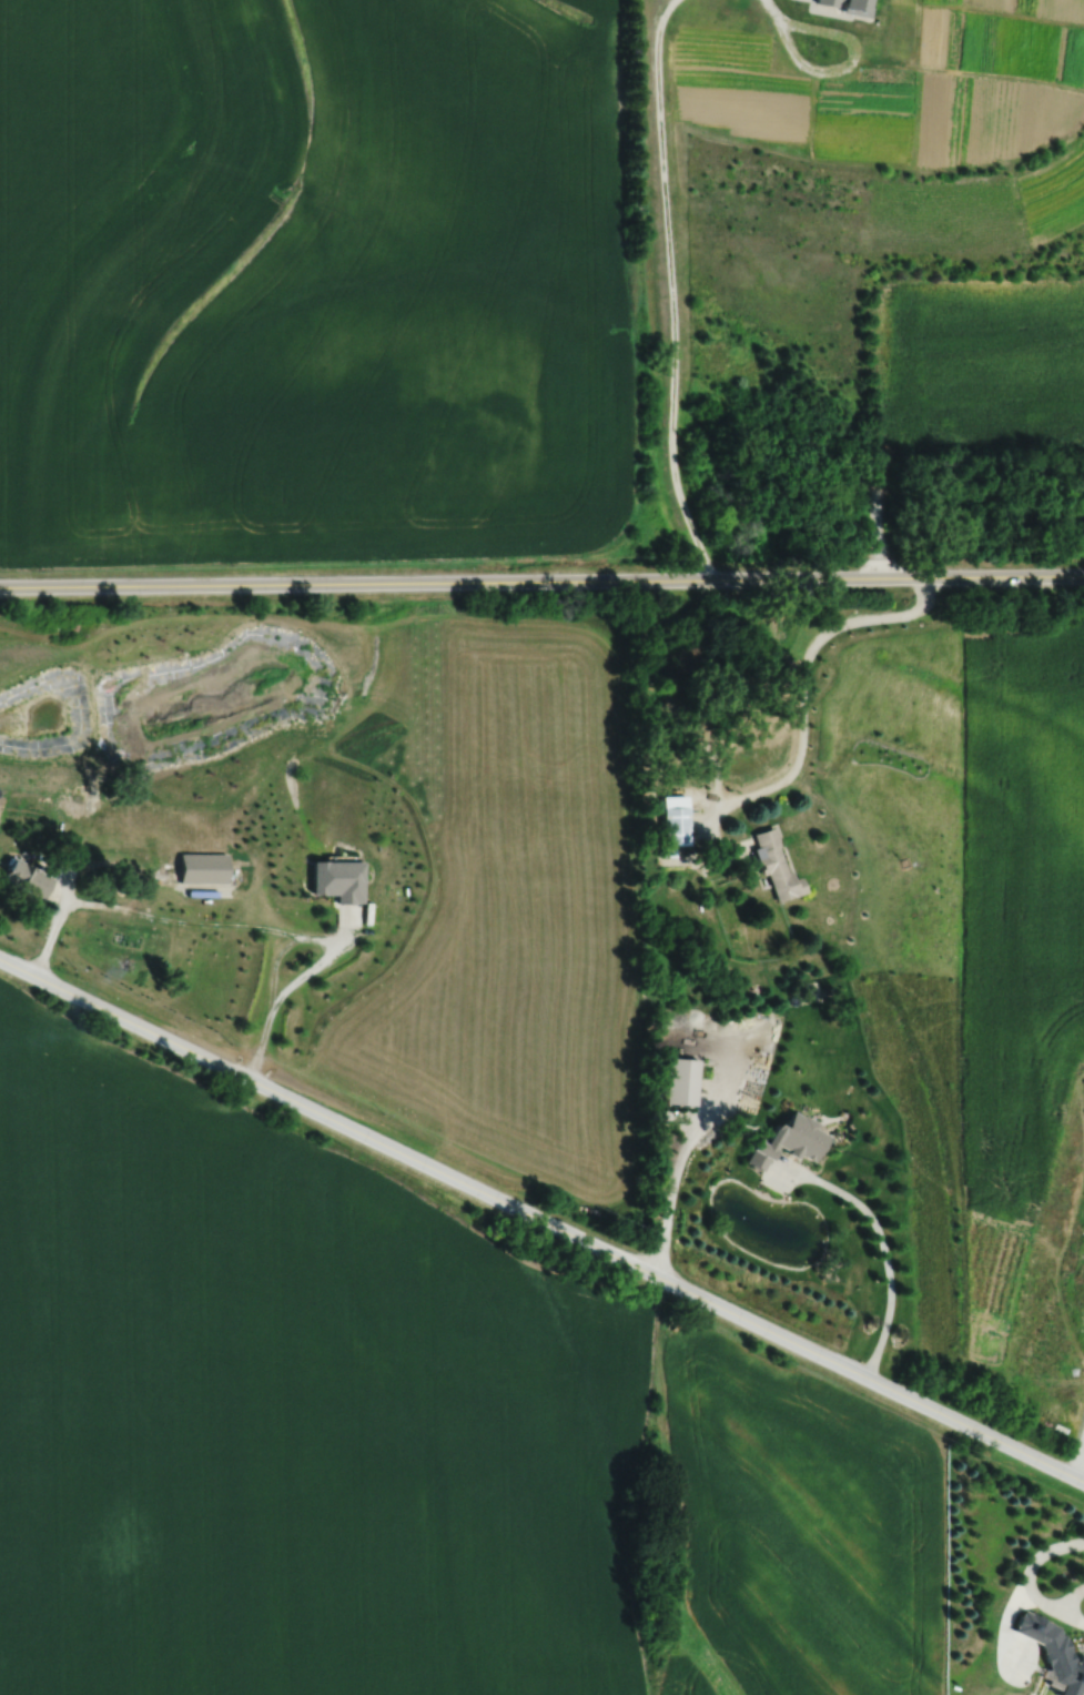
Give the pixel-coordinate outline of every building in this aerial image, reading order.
[(808,5),(863,14),(865,0),(809,0),(808,5)] [(60,810),(69,810),(69,794),(60,794),(60,810)] [(660,808),(660,844),(684,844),(684,808),(660,808)] [(765,873),(772,902),(802,894),(798,877),(786,880),(772,828),(749,834),(760,875),(765,873)] [(223,884),(223,854),(176,854),(176,884),(223,884)] [(49,879),(8,858),(0,874),(0,880),(38,900),(49,879)] [(693,1061),(663,1060),(661,1106),(692,1107),(693,1061)]
